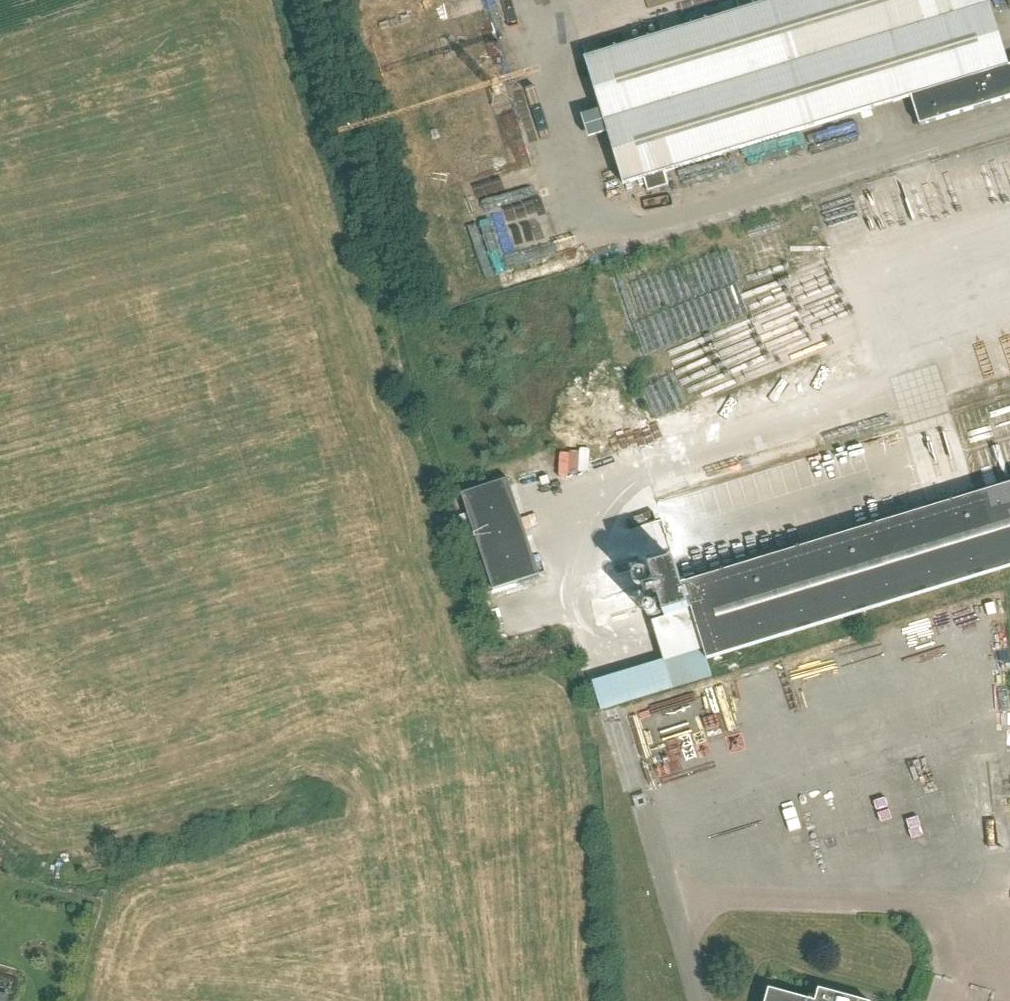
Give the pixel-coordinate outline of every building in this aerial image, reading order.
[(1009,98),(1009,66),(989,0),(775,0),(585,58),(624,185),(644,178),(648,192),(669,185),(665,172),(911,97),(920,125),(1009,98)] [(641,17),(671,11),(669,0),(650,0),(638,3),(641,17)] [(539,575),(508,480),(462,495),(468,514),(459,517),(465,535),(475,532),(494,589),(539,575)] [(683,584),(676,562),(651,569),(655,585),(646,587),(651,605),(661,602),(665,617),(692,609),(708,660),(1009,568),(1009,485),(683,584)] [(537,511),(525,516),(530,527),(542,522),(537,511)] [(769,989),(766,1000),(814,1000),(769,989)] [(819,989),(816,1000),(864,1000),(819,989)]
